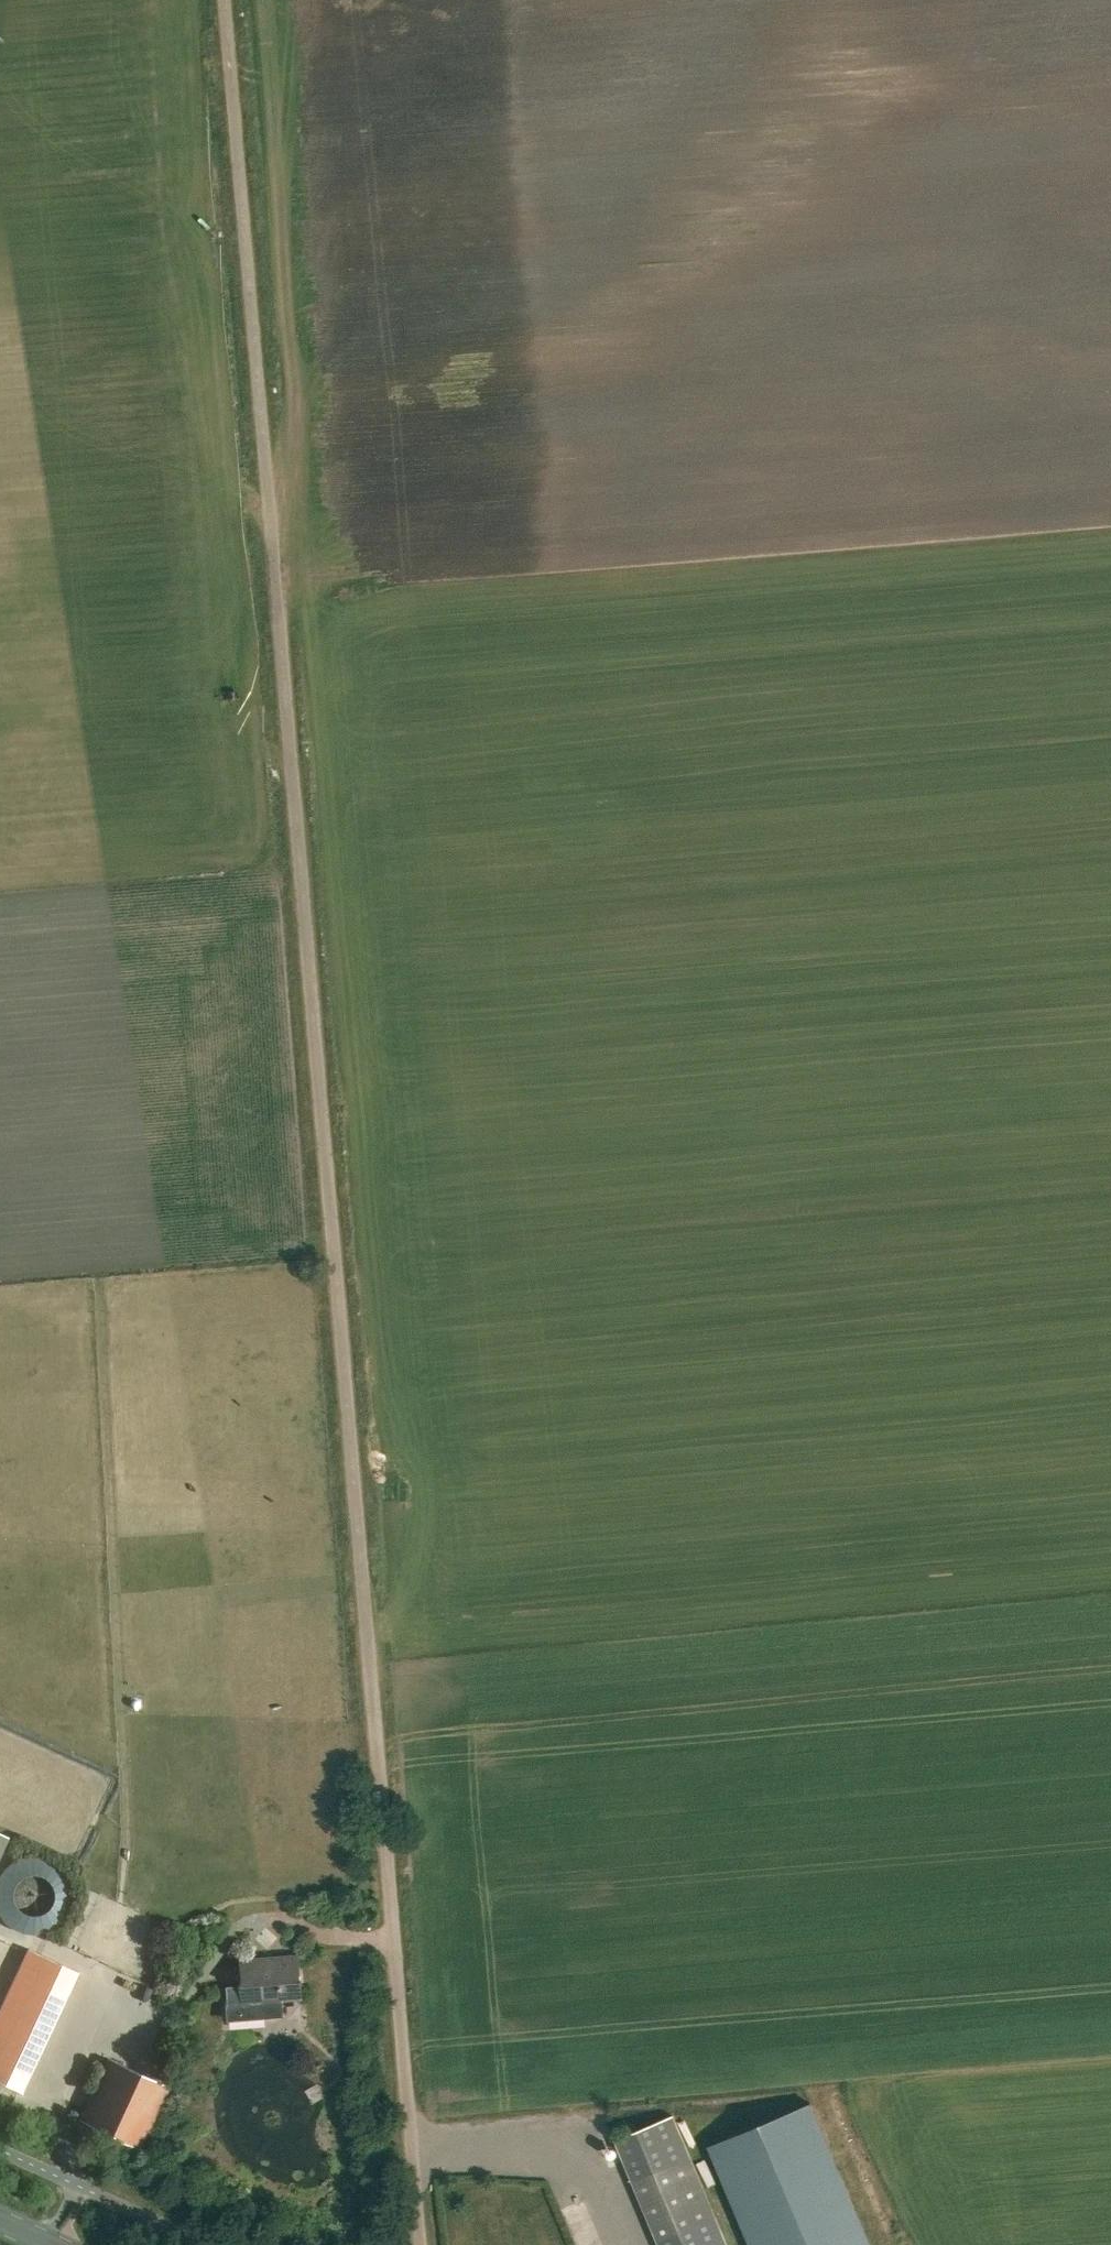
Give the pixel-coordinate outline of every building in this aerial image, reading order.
[(0,1833),(0,1855),(8,1837),(0,1833)] [(21,2093),(78,1972),(29,1949),(0,2011),(0,2083),(21,2093)] [(299,1996),(296,1954),(239,1958),(241,1984),(227,1986),(229,2018),(280,2014),(279,1998),(282,1998),(299,1996)] [(107,2055),(78,2118),(141,2148),(171,2085),(107,2055)] [(317,2091),(303,2098),(309,2111),(324,2104),(317,2091)] [(709,2146),(750,2244),(870,2244),(810,2104),(709,2146)] [(673,2116),(615,2140),(659,2244),(726,2244),(673,2116)]
